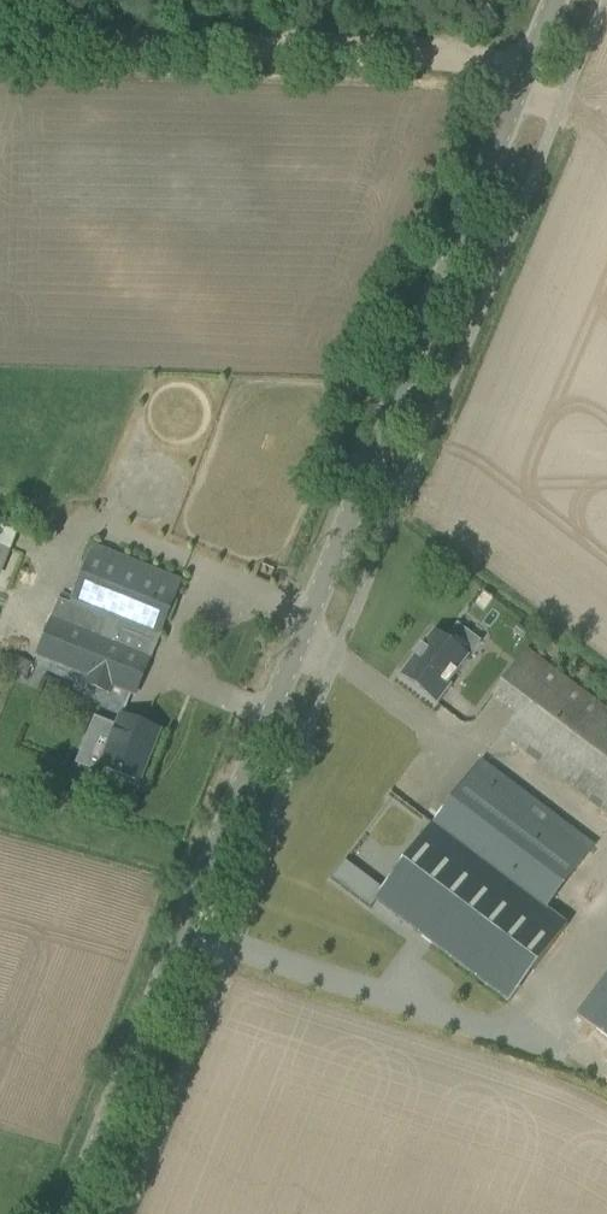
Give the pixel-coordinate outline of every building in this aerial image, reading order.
[(15,530),(0,524),(0,570),(15,530)] [(62,593),(58,600),(51,618),(36,656),(134,695),(180,581),(93,546),(72,597),(62,593)] [(478,639),(487,628),(463,607),(453,618),(478,639)] [(400,676),(419,690),(435,702),(449,683),(446,680),(465,654),(434,631),(400,676)] [(518,710),(501,733),(606,813),(606,709),(527,649),(494,692),(518,710)] [(92,718),(75,763),(99,772),(101,767),(139,783),(160,732),(137,723),(120,716),(116,727),(92,718)] [(546,908),(594,845),(480,759),(375,901),(509,1002),(567,925),(546,908)] [(575,1016),(606,1040),(606,974),(575,1016)]
